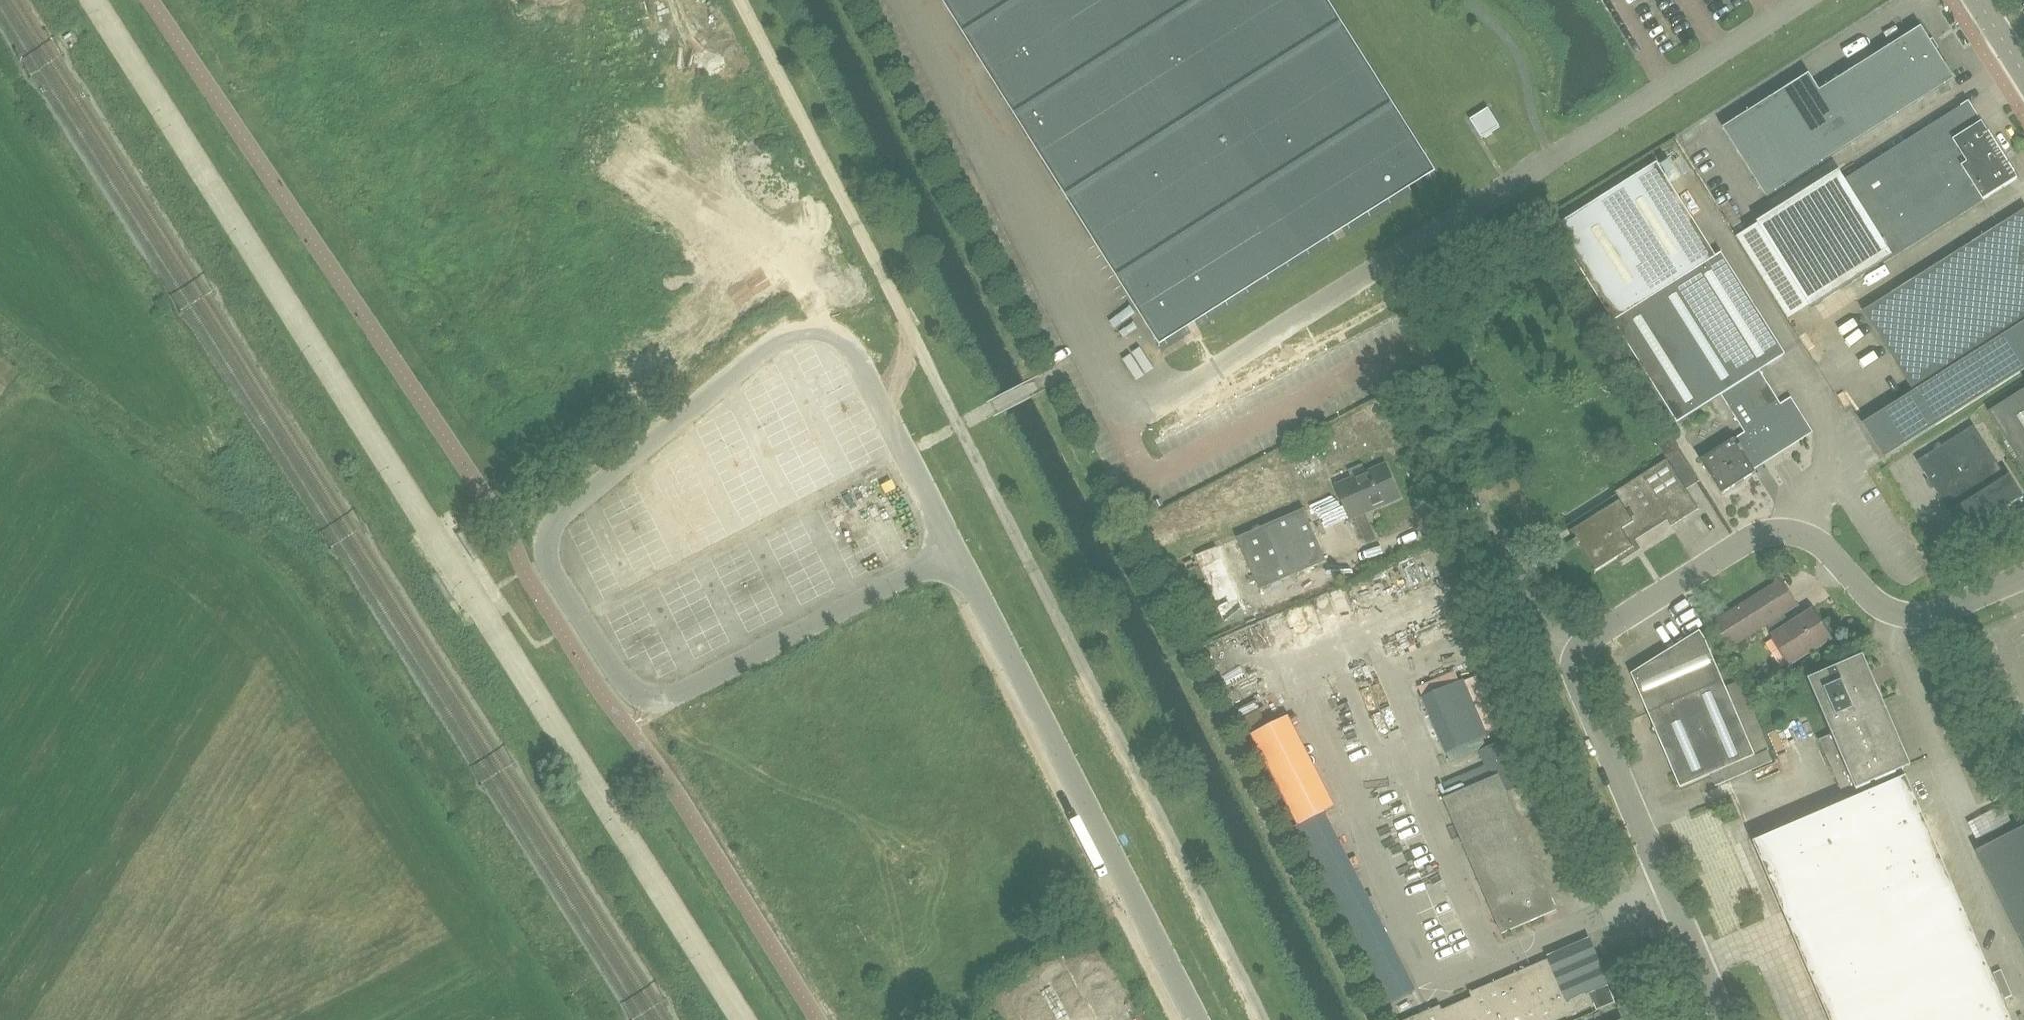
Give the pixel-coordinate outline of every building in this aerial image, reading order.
[(1160,332),(1424,165),(1320,0),(950,0),(1160,332)] [(1767,197),(1954,79),(1922,27),(1820,91),(1810,74),(1724,129),(1767,197)] [(1811,308),(2017,179),(1969,103),(1846,180),(1840,170),(1757,222),(1811,308)] [(1489,108),(1470,120),(1482,138),(1500,126),(1489,108)] [(1786,355),(1722,253),(1717,257),(1658,163),(1555,227),(1678,423),(1722,395),(1745,433),(1701,460),(1723,494),(1756,473),(1748,459),(1758,453),(1763,460),(1810,430),(1796,408),(1787,413),(1760,371),(1786,355)] [(1863,311),(1914,392),(1863,424),(1885,458),(2023,370),(2023,210),(1863,311)] [(2023,467),(2023,389),(1989,411),(2023,467)] [(1974,426),(1917,461),(1960,530),(1989,512),(1992,517),(2023,497),(2010,475),(2007,477),(1974,426)] [(1699,509),(1687,489),(1700,481),(1672,437),(1659,445),(1667,459),(1614,492),(1620,501),(1571,531),(1577,540),(1575,541),(1578,546),(1580,545),(1596,571),(1634,547),(1629,539),(1666,516),(1672,526),(1699,509)] [(1386,466),(1368,473),(1364,464),(1350,470),(1354,479),(1338,486),(1351,518),(1399,497),(1386,466)] [(1326,561),(1304,509),(1237,538),(1259,590),(1326,561)] [(1935,525),(1926,530),(1933,542),(1942,537),(1935,525)] [(1781,580),(1714,622),(1730,648),(1767,625),(1791,663),(1830,639),(1813,611),(1791,625),(1784,614),(1797,606),(1781,580)] [(1700,631),(1632,674),(1681,788),(1756,755),(1706,639),(1700,631)] [(1873,687),(1867,673),(1863,674),(1857,661),(1810,681),(1833,734),(1820,740),(1843,795),(1904,768),(1869,688),(1873,687)] [(1423,698),(1446,752),(1487,734),(1464,681),(1423,698)] [(1493,778),(1444,799),(1502,933),(1557,910),(1507,792),(1523,784),(1505,741),(1481,751),(1493,778)] [(1830,1019),(2012,1019),(1907,776),(1754,842),(1830,1019)] [(1976,851),(2023,944),(2023,827),(1976,851)] [(1407,1019),(1556,1019),(1594,1004),(1588,990),(1607,982),(1608,984),(1609,984),(1590,939),(1589,939),(1589,941),(1550,959),(1551,962),(1543,966),(1541,962),(1470,993),(1472,997),(1443,1010),(1441,1005),(1407,1019)]
